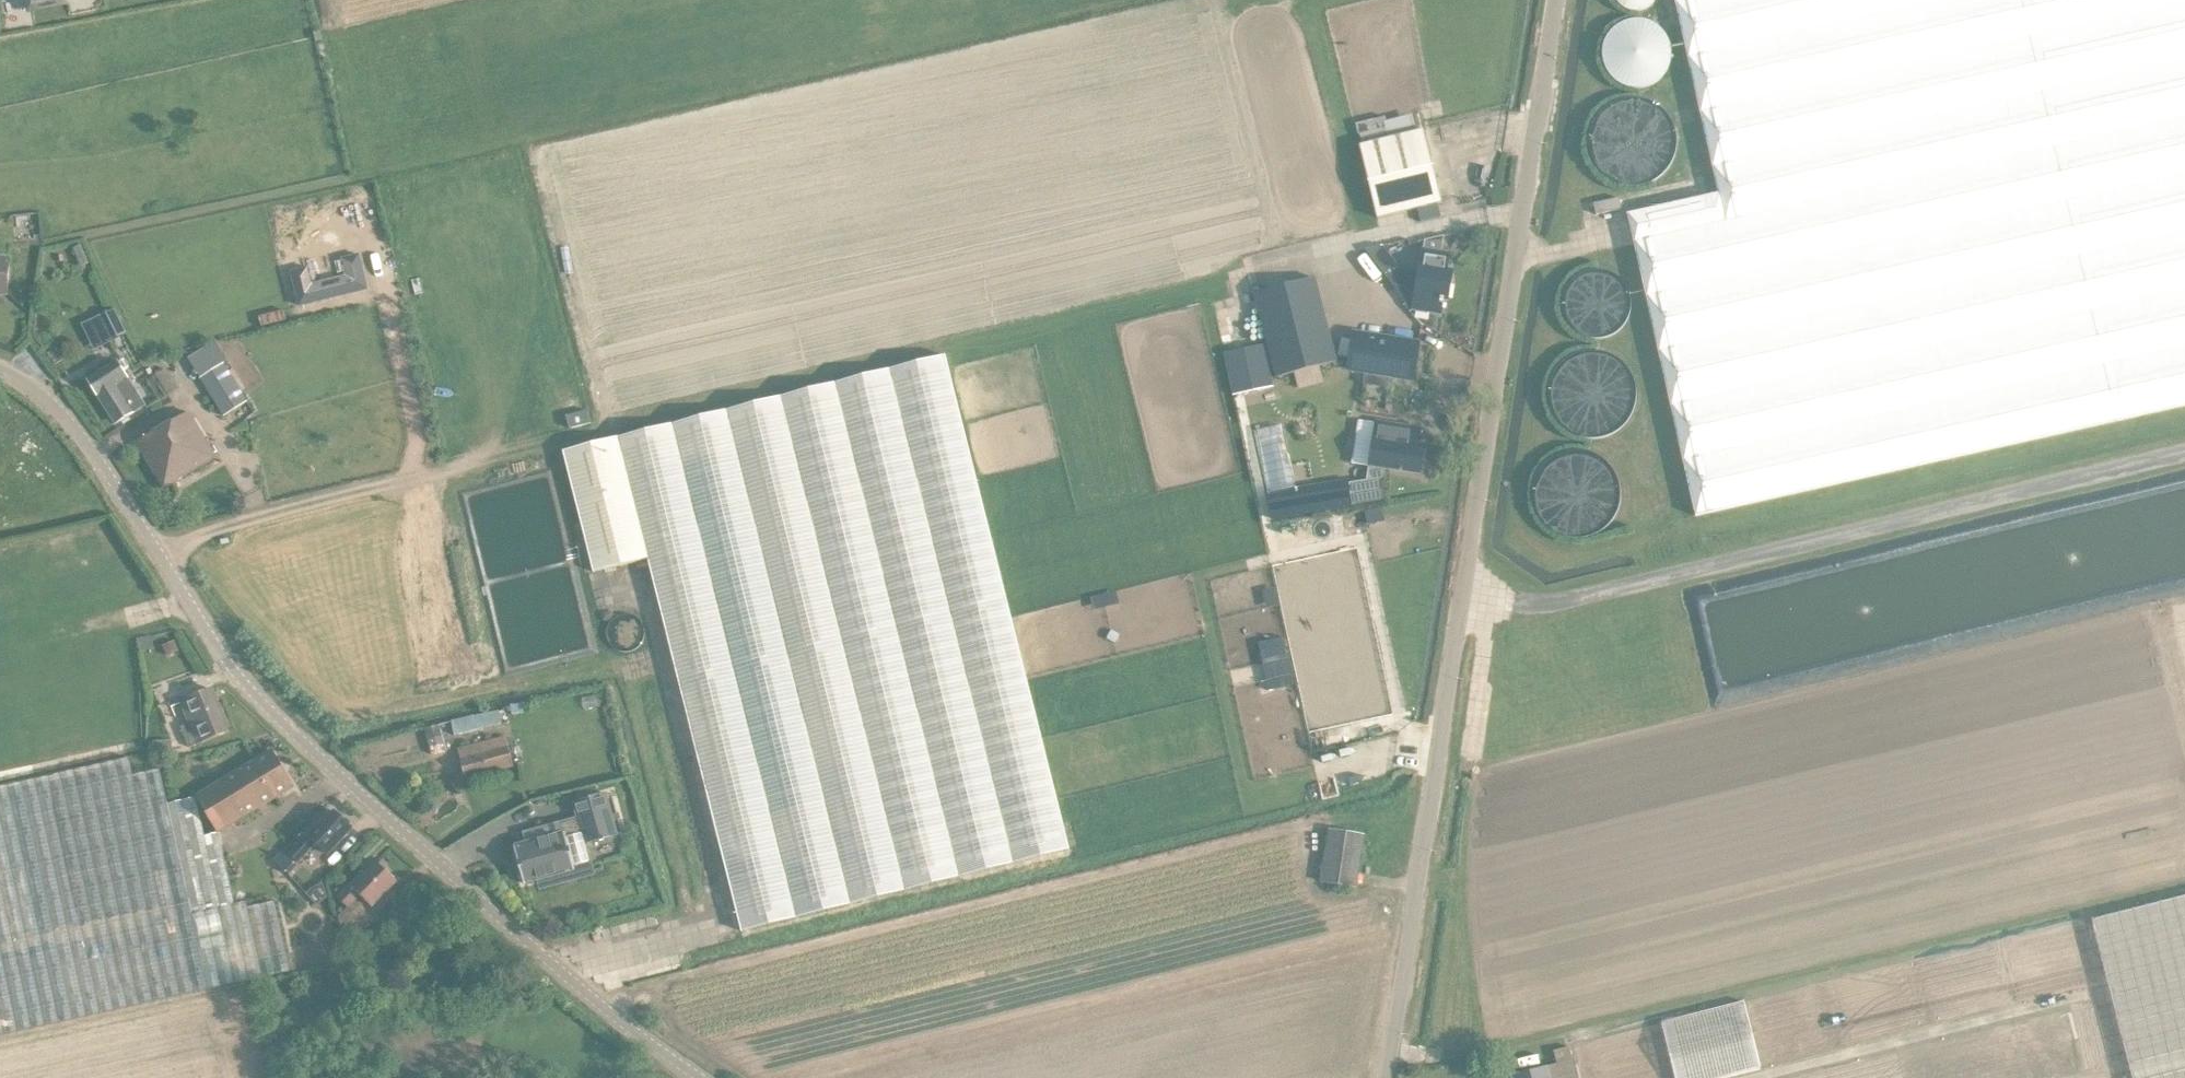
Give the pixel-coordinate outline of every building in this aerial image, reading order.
[(29,9),(68,1),(68,0),(27,0),(29,9)] [(1649,11),(1653,0),(1624,0),(1649,11)] [(1717,192),(1626,213),(1695,515),(2184,404),(2184,0),(1674,0),(1717,192)] [(1622,13),(1599,66),(1654,91),(1678,38),(1622,13)] [(1597,102),(1595,139),(1607,140),(1606,167),(1666,169),(1668,118),(1642,117),(1643,104),(1597,102)] [(1384,116),(1353,124),(1358,145),(1389,137),(1385,121),(1384,116)] [(1433,129),(1435,139),(1492,126),(1490,116),(1433,129)] [(1358,145),(1376,217),(1441,201),(1423,129),(1389,137),(1358,145)] [(1451,166),(1452,176),(1486,172),(1485,161),(1451,166)] [(1595,213),(1620,208),(1618,197),(1593,203),(1595,213)] [(88,262),(80,244),(73,248),(80,265),(88,262)] [(1405,301),(1415,294),(1413,307),(1439,312),(1441,302),(1443,302),(1443,298),(1446,299),(1451,270),(1445,269),(1448,253),(1422,249),(1418,272),(1396,268),(1386,276),(1405,301)] [(6,292),(9,259),(0,258),(0,292),(6,292)] [(1275,376),(1335,361),(1313,277),(1254,291),(1275,376)] [(1231,306),(1216,309),(1224,347),(1239,344),(1231,306)] [(109,340),(124,332),(113,309),(97,316),(109,340)] [(1412,377),(1417,343),(1352,333),(1347,367),(1412,377)] [(1263,344),(1260,344),(1224,352),(1233,394),(1271,386),(1272,385),(1263,344)] [(1615,346),(1547,368),(1566,430),(1635,409),(1615,346)] [(593,571),(647,557),(741,930),(1068,848),(944,354),(562,450),(580,521),(593,571)] [(87,379),(97,394),(98,393),(116,422),(144,404),(116,360),(87,379)] [(224,363),(200,377),(222,414),(246,400),(224,363)] [(1364,375),(1364,383),(1390,383),(1390,374),(1364,375)] [(163,487),(215,456),(188,411),(136,442),(163,487)] [(1417,444),(1420,428),(1374,420),(1367,465),(1419,473),(1423,444),(1417,444)] [(1572,499),(1571,508),(1547,506),(1546,517),(1608,522),(1612,473),(1594,472),(1594,483),(1588,483),(1587,500),(1572,499)] [(1352,504),(1348,480),(1309,487),(1313,510),(1352,504)] [(1285,634),(1258,640),(1269,688),(1296,682),(1285,634)] [(166,654),(177,650),(173,640),(162,645),(166,654)] [(189,746),(228,730),(211,688),(180,700),(189,722),(180,725),(189,746)] [(512,714),(526,712),(524,701),(510,704),(512,714)] [(501,722),(498,711),(467,717),(467,716),(451,720),(454,735),(476,729),(501,722)] [(431,753),(445,750),(438,724),(425,727),(431,753)] [(505,735),(457,748),(465,778),(512,765),(505,735)] [(253,975),(292,966),(275,889),(230,899),(216,831),(199,835),(189,791),(171,795),(166,772),(125,781),(118,748),(0,774),(0,1028),(253,975)] [(218,831),(292,786),(270,750),(196,794),(218,831)] [(574,869),(574,867),(591,863),(585,842),(598,838),(599,840),(603,839),(602,837),(616,833),(614,826),(605,793),(573,802),(577,817),(560,822),(561,828),(549,831),(547,825),(523,832),(526,842),(515,845),(514,844),(513,845),(523,883),(525,882),(525,881),(572,868),(573,869),(574,869)] [(316,823),(288,853),(298,862),(316,842),(327,853),(351,827),(349,824),(349,821),(345,817),(342,818),(333,810),(318,826),(316,823)] [(1363,834),(1328,829),(1320,881),(1355,886),(1363,834)] [(395,879),(377,861),(364,873),(362,871),(337,897),(347,907),(360,894),(370,905),(395,879)] [(1567,1046),(1554,1049),(1558,1062),(1545,1066),(1549,1077),(1576,1077),(1567,1046)] [(1545,1066),(1512,1075),(1513,1077),(1549,1077),(1545,1066)]
